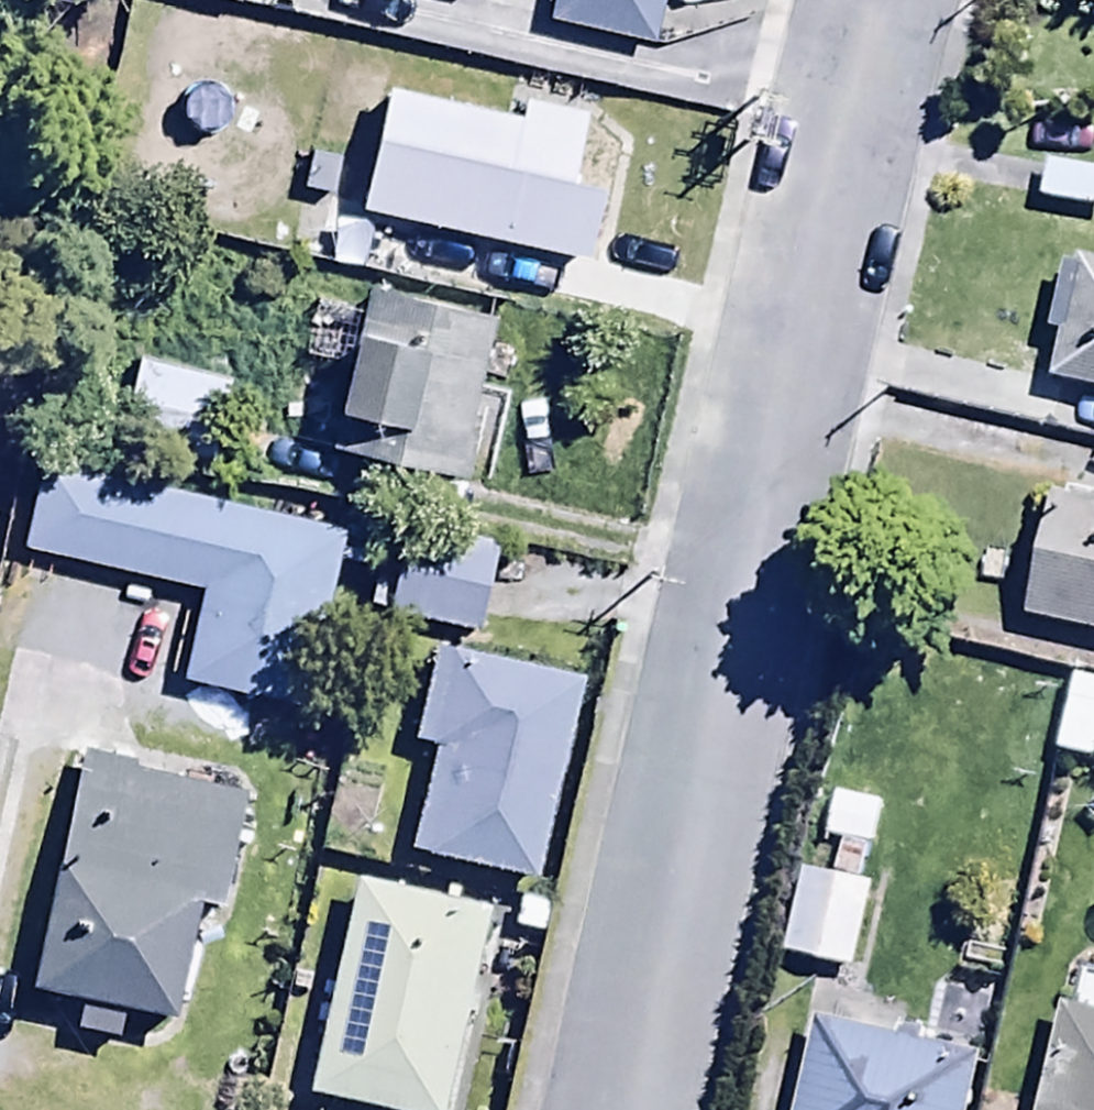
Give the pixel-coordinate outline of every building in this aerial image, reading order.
[(534,16),(644,41),(653,0),(538,0),(534,16)] [(625,145),(582,102),(510,87),(505,111),(376,83),(351,203),(580,252),(590,204),(611,209),(625,145)] [(1033,195),(1093,205),(1093,167),(1039,157),(1033,195)] [(1073,261),(1054,257),(1040,324),(1058,328),(1048,377),(1093,387),(1093,258),(1075,254),(1073,261)] [(323,401),(330,402),(322,442),(397,457),(385,513),(446,525),(456,479),(490,486),(510,395),(478,388),(494,313),(355,283),(348,319),(340,317),(338,328),(305,321),(296,361),(330,368),(323,401)] [(103,400),(95,437),(206,460),(223,376),(132,358),(123,404),(103,400)] [(229,687),(219,733),(275,746),(285,702),(296,704),(328,562),(376,573),(386,532),(34,453),(13,546),(193,586),(173,674),(229,687)] [(1058,494),(1046,491),(1018,613),(1093,630),(1093,487),(1061,480),(1058,494)] [(487,537),(398,525),(385,616),(473,629),(487,537)] [(426,641),(406,734),(428,738),(404,850),(528,876),(572,673),(426,641)] [(297,761),(237,744),(226,784),(286,801),(297,761)] [(21,986),(71,997),(64,1031),(108,1041),(116,1007),(166,1018),(189,911),(212,916),(238,796),(70,760),(21,986)] [(818,791),(808,832),(871,848),(881,807),(818,791)] [(866,879),(793,864),(776,951),(848,966),(866,879)] [(348,872),(300,1090),(390,1109),(435,1109),(481,901),(348,872)] [(1030,1109),(1093,1109),(1093,964),(1072,959),(1064,999),(1053,997),(1030,1109)] [(974,1049),(807,1012),(785,1109),(960,1109),(974,1049)]
